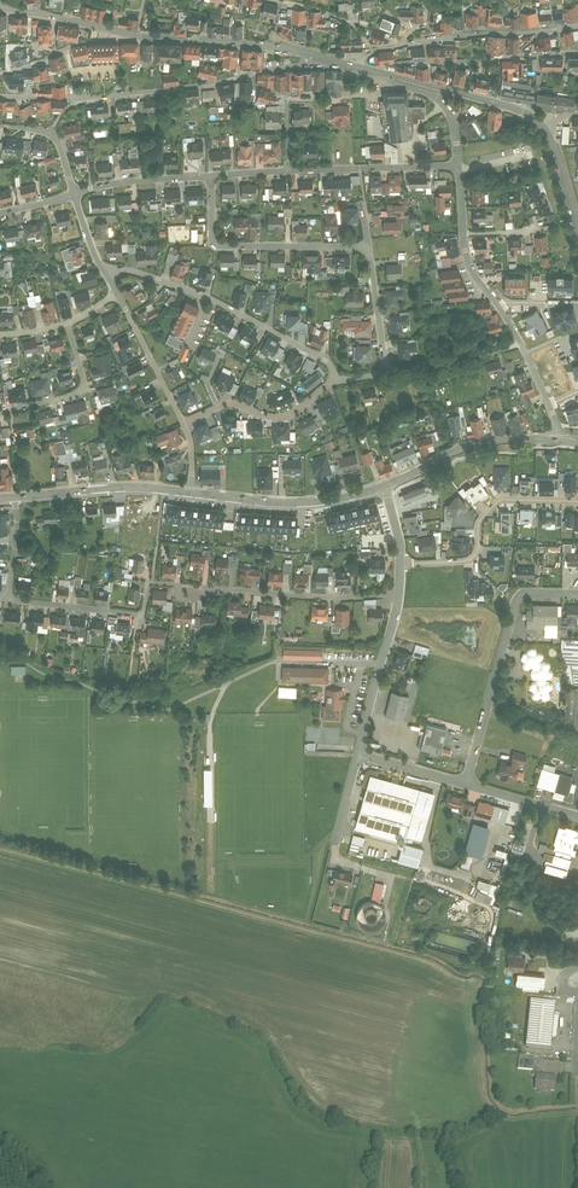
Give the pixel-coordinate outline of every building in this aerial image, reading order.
[(246,1),(251,3),(250,7),(255,8),(256,4),(257,4),(258,0),(246,0),(246,1)] [(269,0),(264,0),(261,12),(275,15),(276,10),(278,2),(269,0)] [(338,9),(346,8),(346,9),(347,9),(348,17),(357,18),(356,16),(355,7),(353,7),(352,0),(337,0),(338,9)] [(478,9),(478,21),(483,20),(485,7),(483,7),(483,1),(473,1),(474,8),(478,8),(478,9)] [(551,4),(552,19),(564,18),(562,2),(551,4)] [(564,4),(566,17),(577,16),(576,2),(564,4)] [(80,15),(102,20),(105,9),(83,3),(80,15)] [(423,19),(423,5),(409,5),(409,7),(399,7),(399,17),(410,17),(410,20),(423,19)] [(483,21),(498,23),(499,14),(490,13),(491,5),(485,5),(485,7),(483,20),(483,21)] [(306,7),(291,6),(291,13),(290,21),(305,22),(305,18),(306,7)] [(187,9),(173,8),(173,34),(186,34),(186,28),(200,29),(200,16),(187,15),(187,9)] [(502,16),(503,22),(518,21),(517,11),(515,11),(515,8),(510,8),(511,12),(504,12),(504,16),(502,16)] [(517,11),(518,21),(535,20),(534,8),(517,9),(517,11)] [(307,22),(307,23),(320,23),(320,25),(323,25),(324,24),(329,24),(330,18),(325,18),(325,16),(320,16),(320,9),(310,9),(310,16),(307,15),(307,18),(307,22)] [(465,10),(466,23),(479,22),(478,21),(478,9),(465,10)] [(538,10),(538,20),(549,19),(549,9),(538,10)] [(462,10),(453,12),(454,17),(451,17),(451,25),(464,23),(462,10)] [(290,21),(291,13),(280,11),(279,19),(290,21)] [(28,13),(10,13),(10,25),(16,25),(16,30),(23,30),(23,25),(28,25),(28,13)] [(120,16),(119,24),(136,27),(138,16),(127,14),(126,17),(120,16)] [(379,25),(399,30),(401,19),(382,14),(379,25)] [(435,24),(435,32),(451,32),(451,25),(451,17),(440,17),(440,24),(435,24)] [(66,44),(66,37),(77,39),(79,25),(59,21),(56,35),(56,47),(66,44)] [(291,22),(283,21),(277,32),(286,39),(292,31),(289,29),(291,26),(291,22)] [(232,22),(231,36),(243,36),(243,22),(232,22)] [(207,23),(207,34),(229,35),(229,24),(207,23)] [(51,24),(39,24),(39,34),(25,34),(25,41),(32,41),(32,45),(39,45),(39,42),(51,42),(51,24)] [(306,24),(293,24),(294,37),(306,37),(306,34),(310,34),(310,28),(306,28),(306,24)] [(385,31),(372,26),(368,38),(381,43),(385,31)] [(563,28),(563,29),(561,30),(562,38),(564,38),(564,40),(575,39),(574,36),(577,35),(577,26),(563,28)] [(532,38),(534,47),(550,44),(548,32),(537,34),(538,37),(532,38)] [(485,46),(485,49),(491,49),(491,52),(499,53),(500,50),(501,50),(501,49),(505,48),(505,34),(486,33),(486,38),(483,38),(483,45),(485,46)] [(517,34),(505,33),(505,34),(505,48),(517,48),(517,34)] [(355,55),(362,54),(366,53),(366,46),(362,46),(361,37),(354,38),(354,39),(351,39),(351,38),(340,39),(340,51),(344,50),(344,57),(355,56),(355,55)] [(456,44),(464,43),(463,39),(462,39),(462,38),(454,39),(455,41),(445,41),(445,45),(445,51),(456,51),(456,44)] [(88,41),(89,56),(89,58),(119,57),(118,40),(88,41)] [(138,40),(120,40),(120,53),(122,53),(122,59),(139,59),(139,54),(138,41),(138,40)] [(151,41),(142,41),(141,54),(141,59),(151,59),(151,57),(151,41)] [(182,43),(155,41),(154,57),(154,59),(163,60),(163,67),(169,68),(170,58),(181,58),(182,43)] [(86,42),(71,45),(74,59),(89,56),(86,42)] [(200,43),(184,42),(183,56),(201,57),(201,52),(202,46),(200,46),(200,43)] [(219,44),(202,43),(202,46),(201,52),(219,53),(219,45),(219,44)] [(236,65),(236,59),(238,47),(219,45),(219,53),(218,55),(223,55),(222,58),(230,59),(230,65),(236,65)] [(429,45),(429,58),(445,58),(445,51),(445,45),(429,45)] [(13,63),(28,59),(26,53),(28,53),(26,46),(11,50),(13,56),(11,57),(13,63)] [(408,55),(412,55),(412,60),(425,59),(424,46),(412,46),(412,47),(408,47),(408,48),(408,55)] [(263,49),(240,48),(240,62),(241,62),(240,67),(261,68),(263,49)] [(393,50),(378,51),(379,64),(394,62),(393,50)] [(65,53),(48,57),(48,58),(51,69),(55,68),(56,73),(69,70),(67,62),(65,53)] [(566,53),(566,66),(577,66),(577,53),(566,53)] [(563,55),(540,55),(540,67),(563,68),(563,55)] [(519,57),(499,58),(500,75),(510,75),(510,72),(520,71),(519,57)] [(218,64),(200,61),(197,75),(215,79),(217,71),(222,72),(223,66),(218,65),(218,64)] [(47,63),(38,65),(40,76),(44,75),(49,74),(49,72),(47,63)] [(36,77),(34,65),(33,65),(34,69),(24,68),(24,73),(25,73),(25,79),(35,77),(35,78),(36,78),(36,77)] [(389,71),(413,77),(415,68),(403,65),(403,68),(396,66),(396,68),(390,66),(389,71)] [(455,65),(451,81),(460,83),(463,72),(466,73),(468,66),(463,65),(463,67),(455,65)] [(429,68),(417,68),(417,78),(429,78),(429,68)] [(324,69),(312,69),(312,86),(312,87),(324,87),(324,77),(324,69)] [(324,77),(326,77),(326,82),(326,86),(329,86),(329,88),(332,88),(332,95),(341,95),(341,83),(342,83),(342,70),(326,69),(324,69),(324,77)] [(435,69),(432,81),(444,83),(447,72),(435,69)] [(162,73),(164,85),(179,83),(177,70),(162,72),(162,73)] [(304,71),(293,71),(293,85),(304,85),(304,71)] [(273,83),(274,73),(262,72),(262,74),(257,73),(257,81),(262,81),(261,84),(273,85),(273,83)] [(286,87),(286,72),(274,72),(274,73),(273,83),(274,83),(274,87),(286,87)] [(24,73),(5,73),(6,80),(9,80),(9,85),(17,85),(17,87),(25,87),(25,79),(25,73),(24,73)] [(164,85),(162,73),(154,74),(156,87),(164,86),(164,85)] [(474,76),(472,88),(486,90),(486,88),(489,89),(490,81),(487,81),(488,78),(474,76)] [(500,76),(497,97),(532,102),(533,92),(529,92),(530,81),(500,76)] [(252,79),(239,79),(239,80),(238,95),(238,98),(252,99),(252,79)] [(239,80),(220,83),(221,97),(238,95),(239,80)] [(51,87),(51,95),(65,95),(65,85),(51,86),(51,87)] [(198,85),(184,87),(185,91),(185,98),(189,97),(190,104),(199,103),(198,96),(199,96),(198,85)] [(268,103),(268,102),(276,102),(276,95),(270,95),(272,90),(260,86),(256,99),(268,103)] [(33,89),(33,95),(51,95),(51,87),(39,87),(39,89),(33,89)] [(215,88),(202,89),(203,96),(216,95),(215,88)] [(534,88),(532,103),(573,109),(574,95),(554,93),(554,91),(534,88)] [(179,115),(178,104),(183,103),(183,98),(182,92),(165,94),(166,105),(170,105),(171,116),(179,115)] [(407,92),(382,93),(382,100),(379,101),(383,132),(388,132),(389,142),(413,140),(413,123),(417,123),(417,119),(424,118),(424,107),(407,107),(407,92)] [(158,96),(144,98),(144,99),(145,110),(151,110),(152,111),(159,111),(158,96)] [(52,98),(52,99),(51,99),(51,104),(52,104),(52,111),(61,111),(61,109),(64,109),(64,105),(67,105),(67,98),(52,98)] [(15,99),(0,99),(0,115),(6,115),(6,109),(15,109),(17,113),(21,111),(19,108),(15,99)] [(51,99),(36,100),(37,107),(38,107),(38,109),(38,113),(52,112),(51,104),(51,99)] [(123,100),(117,101),(117,104),(115,104),(115,110),(118,110),(118,113),(123,113),(124,115),(133,115),(133,113),(132,100),(127,100),(127,99),(123,99),(123,100)] [(144,99),(132,100),(133,113),(136,113),(138,112),(137,111),(145,110),(144,99)] [(108,101),(90,103),(90,105),(86,105),(87,114),(91,113),(91,117),(97,116),(97,114),(102,114),(102,116),(109,115),(108,101)] [(30,102),(19,108),(21,111),(23,116),(35,110),(33,107),(31,102),(30,102)] [(349,104),(332,105),(332,110),(325,111),(326,119),(332,118),(333,124),(350,123),(349,104)] [(280,121),(279,105),(265,106),(265,109),(254,110),(254,114),(264,113),(264,117),(260,117),(261,128),(270,128),(270,130),(282,130),(281,121),(280,121)] [(469,114),(456,121),(466,139),(479,132),(475,125),(478,123),(474,115),(481,111),(471,105),(466,109),(469,114)] [(218,107),(208,107),(207,118),(217,118),(218,107)] [(299,109),(293,109),(294,125),(303,124),(302,122),(310,122),(310,107),(299,108),(299,109)] [(499,111),(486,109),(485,126),(498,128),(499,111)] [(79,121),(62,124),(65,140),(66,139),(69,152),(81,150),(79,142),(72,144),(72,141),(77,140),(77,141),(85,139),(84,130),(81,131),(79,121)] [(24,140),(6,137),(4,151),(22,154),(23,148),(29,149),(29,148),(30,141),(24,140)] [(433,146),(435,155),(447,153),(445,141),(438,142),(437,137),(429,138),(430,147),(433,146)] [(48,140),(34,138),(34,141),(30,140),(30,141),(29,148),(32,149),(31,154),(45,157),(48,140)] [(188,141),(189,157),(204,157),(203,141),(188,141)] [(282,159),(281,141),(272,142),(272,147),(265,148),(265,154),(266,160),(282,159)] [(265,142),(254,142),(254,152),(254,154),(265,154),(265,148),(265,142)] [(383,142),(383,144),(371,144),(371,159),(385,159),(384,156),(390,156),(390,164),(398,164),(397,149),(392,146),(384,142),(383,142)] [(302,144),(302,158),(317,157),(317,144),(302,144)] [(237,149),(237,164),(251,164),(251,152),(251,145),(248,145),(239,145),(239,149),(237,149)] [(220,149),(222,163),(231,162),(230,147),(220,148),(220,149)] [(121,158),(122,173),(139,172),(138,158),(141,158),(140,148),(136,148),(137,153),(128,154),(129,158),(121,158)] [(222,163),(220,149),(211,150),(212,165),(222,164),(222,163)] [(83,155),(75,156),(76,168),(88,167),(86,156),(91,155),(90,150),(82,151),(83,155)] [(165,154),(165,168),(177,168),(177,154),(165,154)] [(98,162),(99,177),(113,176),(112,163),(113,163),(112,155),(108,155),(109,161),(98,162)] [(48,173),(52,188),(58,187),(57,185),(61,184),(58,174),(55,175),(54,171),(48,173)] [(388,183),(389,191),(400,191),(399,174),(388,175),(388,183)] [(426,174),(409,174),(409,187),(423,186),(426,186),(426,181),(426,174)] [(381,176),(370,176),(370,193),(382,192),(381,183),(381,176)] [(351,178),(324,179),(325,192),(331,191),(331,194),(338,193),(338,191),(341,191),(341,193),(349,193),(349,191),(351,191),(351,178)] [(312,180),(300,180),(300,193),(312,192),(312,180)] [(282,181),(274,181),(274,189),(274,192),(275,194),(287,193),(287,181),(282,182),(282,181)] [(247,183),(241,183),(242,197),(257,197),(257,183),(250,183),(250,182),(247,182),(247,183)] [(20,186),(22,198),(37,194),(35,183),(20,186)] [(234,183),(222,183),(222,198),(235,198),(234,183)] [(450,195),(449,184),(446,184),(438,184),(439,187),(439,195),(443,195),(450,195)] [(536,185),(526,188),(529,198),(531,197),(539,194),(536,185)] [(0,190),(0,201),(0,202),(12,200),(10,188),(0,190)] [(179,188),(165,189),(166,197),(166,202),(166,203),(171,203),(180,202),(179,188)] [(202,188),(187,188),(187,194),(188,204),(203,204),(202,188)] [(272,192),(274,192),(274,189),(264,189),(265,201),(272,201),(272,192)] [(484,189),(471,189),(472,203),(484,203),(484,189)] [(155,190),(141,191),(142,204),(156,203),(155,190)] [(508,206),(520,205),(518,191),(511,192),(511,193),(507,194),(508,206)] [(298,192),(290,192),(291,201),(299,201),(298,192)] [(131,194),(119,195),(120,208),(132,208),(132,202),(131,194)] [(539,194),(531,197),(534,207),(537,206),(545,204),(542,194),(539,194)] [(443,195),(439,195),(435,195),(435,209),(444,209),(444,207),(449,207),(449,202),(445,203),(443,200),(443,195)] [(92,197),(93,212),(110,211),(110,206),(109,198),(109,196),(92,197)] [(354,202),(355,209),(358,208),(358,210),(364,210),(362,201),(354,202)] [(396,216),(396,219),(403,218),(407,218),(407,214),(403,214),(403,203),(386,204),(386,216),(396,216)] [(545,204),(537,206),(540,215),(550,212),(547,203),(545,204)] [(283,214),(283,217),(291,217),(291,208),(282,209),(282,214),(283,214)] [(355,209),(344,209),(345,223),(359,222),(358,210),(358,208),(355,209)] [(69,209),(56,212),(58,224),(59,226),(72,223),(69,209)] [(483,209),(471,209),(471,221),(484,221),(483,214),(483,209)] [(250,213),(250,217),(256,217),(256,224),(260,224),(260,213),(250,213)] [(338,233),(336,213),(325,214),(325,219),(324,219),(325,231),(330,230),(330,233),(338,233)] [(282,214),(268,215),(268,229),(272,228),(272,232),(284,232),(283,217),(283,214),(282,214)] [(553,214),(546,217),(549,222),(555,219),(553,214)] [(239,217),(235,217),(235,231),(245,230),(245,237),(256,236),(256,230),(257,230),(256,224),(256,217),(250,217),(248,217),(248,216),(239,216),(239,217)] [(24,229),(26,236),(26,237),(35,236),(36,238),(47,236),(44,220),(36,221),(36,222),(31,223),(31,222),(23,224),(24,229)] [(106,221),(95,222),(96,236),(108,235),(107,221),(106,221)] [(396,222),(383,222),(383,233),(399,233),(399,222),(396,222)] [(59,226),(58,224),(51,225),(52,233),(60,232),(59,226)] [(307,236),(307,224),(299,225),(295,225),(295,231),(296,236),(307,236)] [(17,226),(4,229),(6,242),(20,239),(19,234),(18,230),(17,226)] [(546,249),(544,237),(535,238),(537,251),(546,249)] [(457,253),(454,238),(443,241),(429,244),(430,250),(444,247),(446,255),(457,253)] [(519,238),(508,239),(508,254),(516,254),(516,249),(519,249),(519,248),(519,239),(519,238)] [(473,251),(484,250),(484,239),(472,240),(473,251)] [(108,257),(123,256),(122,243),(107,244),(108,257)] [(138,253),(138,252),(136,252),(135,244),(127,244),(128,253),(138,253)] [(138,265),(157,264),(156,244),(145,245),(146,250),(138,250),(138,252),(138,253),(138,265)] [(85,261),(80,245),(68,249),(69,252),(66,253),(68,259),(69,259),(71,258),(74,265),(85,261)] [(531,245),(522,245),(523,248),(523,251),(529,251),(529,259),(533,259),(531,245)] [(166,261),(175,264),(176,261),(180,263),(183,255),(176,253),(176,256),(168,253),(166,261)] [(234,253),(221,253),(221,267),(234,266),(234,262),(234,253)] [(284,253),(270,254),(271,267),(284,266),(284,253)] [(303,255),(303,268),(307,268),(320,268),(320,254),(303,255)] [(396,255),(396,264),(399,264),(399,265),(405,265),(405,258),(402,259),(402,255),(396,255)] [(5,276),(5,279),(10,278),(8,266),(6,266),(5,263),(4,263),(3,256),(0,257),(0,277),(5,276)] [(256,256),(244,256),(244,268),(256,267),(256,262),(256,256)] [(349,256),(333,256),(333,258),(333,267),(333,270),(335,271),(345,271),(346,270),(345,268),(349,268),(349,256)] [(449,266),(447,256),(439,258),(441,267),(449,266)] [(74,265),(71,258),(69,259),(69,260),(65,261),(68,270),(69,269),(75,267),(74,265)] [(328,268),(333,267),(333,258),(325,258),(325,265),(328,265),(328,268)] [(175,264),(170,278),(181,281),(184,273),(187,274),(190,266),(180,263),(176,261),(175,264)] [(492,263),(484,263),(484,273),(492,272),(492,263)] [(396,264),(384,264),(385,278),(400,277),(399,265),(399,264),(396,264)] [(438,267),(428,269),(428,274),(434,273),(435,278),(438,278),(437,270),(439,270),(438,267)] [(458,277),(457,268),(439,270),(437,270),(438,278),(438,281),(441,281),(443,291),(446,291),(447,300),(466,298),(465,286),(461,287),(460,277),(458,277)] [(71,276),(69,269),(68,270),(61,272),(63,278),(71,276)] [(212,273),(201,270),(197,286),(206,288),(206,286),(209,286),(212,273)] [(326,270),(320,270),(320,273),(317,273),(317,279),(326,278),(326,270)] [(87,274),(80,276),(83,285),(97,281),(94,272),(87,274)] [(525,277),(505,277),(505,293),(526,293),(525,277)] [(573,278),(549,278),(549,294),(573,294),(573,278)] [(496,283),(494,284),(491,281),(489,284),(495,290),(499,285),(496,283)] [(245,284),(243,291),(245,292),(245,295),(250,296),(252,286),(245,284)] [(136,286),(125,291),(130,300),(135,298),(134,297),(137,295),(141,301),(145,298),(140,288),(138,289),(136,286)] [(394,290),(385,291),(387,308),(397,306),(396,300),(405,299),(403,289),(402,286),(394,287),(394,290)] [(338,296),(346,296),(346,292),(349,292),(349,287),(338,287),(338,289),(337,289),(337,295),(338,295),(338,296)] [(236,290),(233,304),(242,306),(245,295),(245,292),(243,291),(236,290)] [(158,295),(154,291),(149,297),(153,300),(158,295)] [(88,292),(74,295),(74,297),(76,307),(91,304),(88,292)] [(269,293),(256,292),(254,312),(269,313),(270,298),(270,293),(269,293)] [(363,306),(363,292),(349,292),(346,292),(346,296),(346,308),(356,307),(356,306),(363,306)] [(29,307),(35,306),(34,303),(33,295),(27,297),(29,307)] [(176,299),(172,295),(166,301),(170,305),(176,299)] [(66,298),(58,300),(62,318),(70,316),(66,298)] [(199,306),(186,300),(180,311),(179,311),(178,315),(179,315),(178,317),(177,316),(175,320),(176,320),(176,322),(175,321),(173,324),(174,325),(174,326),(172,326),(171,329),(172,329),(172,331),(177,333),(179,334),(185,337),(186,336),(187,336),(188,333),(187,332),(188,331),(189,332),(190,328),(189,328),(190,326),(191,327),(193,323),(191,323),(192,321),(193,322),(195,318),(194,318),(199,306)] [(488,310),(487,301),(474,302),(476,314),(480,314),(480,311),(488,310)] [(56,319),(52,302),(43,304),(44,311),(41,311),(43,322),(56,319)] [(33,308),(29,309),(28,304),(21,306),(22,311),(18,311),(19,314),(19,315),(23,314),(26,326),(36,323),(33,308)] [(147,309),(138,314),(143,323),(158,315),(152,304),(146,307),(147,309)] [(546,329),(537,310),(523,317),(527,324),(526,325),(530,334),(532,333),(533,336),(546,329)] [(574,310),(553,315),(556,329),(562,328),(563,331),(572,329),(571,326),(577,324),(574,310)] [(122,327),(114,311),(101,317),(109,333),(122,327)] [(13,325),(13,315),(13,312),(0,312),(0,326),(13,325)] [(399,315),(389,316),(391,333),(402,332),(402,326),(408,325),(407,315),(406,315),(406,312),(399,313),(399,315)] [(234,320),(221,313),(214,325),(227,332),(227,333),(231,326),(234,320)] [(500,329),(495,313),(489,315),(490,320),(484,321),(487,333),(492,332),(500,329)] [(105,335),(109,333),(101,317),(100,315),(96,317),(105,335)] [(284,315),(284,322),(286,322),(286,330),(298,330),(299,330),(300,322),(300,317),(291,317),(291,315),(284,315)] [(371,337),(371,321),(361,321),(350,321),(350,322),(348,322),(348,318),(342,318),(342,323),(343,323),(343,331),(354,331),(354,337),(371,337)] [(303,322),(300,322),(299,330),(298,330),(298,334),(306,335),(307,324),(303,324),(303,322)] [(257,332),(244,325),(238,335),(252,342),(257,332)] [(237,329),(231,326),(227,333),(227,332),(225,336),(232,339),(237,329)] [(92,327),(82,330),(85,340),(95,337),(92,327)] [(328,331),(322,329),(320,336),(314,334),(311,344),(322,348),(328,331)] [(549,337),(555,334),(553,329),(546,331),(549,337)] [(183,340),(177,338),(179,334),(177,333),(175,337),(169,334),(165,343),(175,347),(173,350),(179,353),(177,358),(183,361),(189,348),(183,345),(183,340)] [(133,346),(128,335),(117,339),(118,342),(115,344),(118,351),(121,350),(122,351),(124,350),(133,346)] [(280,344),(267,337),(257,355),(265,359),(267,357),(272,359),(278,347),(280,344)] [(62,338),(49,340),(50,345),(52,352),(65,349),(62,338)] [(36,339),(23,342),(26,354),(37,351),(38,351),(37,345),(36,339)] [(416,342),(415,342),(415,340),(407,340),(407,343),(397,344),(399,361),(410,360),(410,352),(417,352),(416,342)] [(16,342),(2,344),(3,358),(11,357),(12,364),(19,363),(16,342)] [(43,344),(37,345),(38,351),(37,351),(38,354),(45,353),(44,346),(43,344)] [(372,361),(372,345),(370,345),(359,345),(356,345),(356,347),(353,347),(353,359),(357,359),(357,361),(359,361),(359,363),(371,363),(371,361),(372,361)] [(203,347),(197,358),(210,364),(216,353),(203,347)] [(284,351),(278,347),(272,359),(274,360),(276,357),(279,359),(282,353),(284,351)] [(121,350),(118,351),(119,354),(117,355),(121,364),(130,361),(129,359),(133,357),(131,354),(127,355),(126,352),(125,353),(124,350),(122,351),(121,350)] [(304,358),(290,351),(287,355),(283,363),(297,370),(304,358)] [(283,363),(287,355),(282,353),(279,359),(277,362),(282,365),(283,363)] [(112,372),(107,354),(94,358),(97,368),(91,370),(93,378),(112,372)] [(551,377),(557,374),(548,355),(536,361),(542,372),(547,370),(551,377)] [(168,363),(170,367),(175,365),(180,362),(176,359),(168,363)] [(307,359),(302,369),(310,373),(312,376),(316,372),(314,370),(313,369),(315,364),(307,359)] [(131,378),(145,371),(140,361),(128,367),(126,368),(126,369),(131,378)] [(500,370),(498,361),(485,364),(487,374),(492,373),(494,379),(502,377),(500,370)] [(504,369),(504,372),(512,370),(510,361),(502,363),(504,369)] [(325,374),(319,366),(314,370),(316,372),(312,376),(301,384),(307,391),(323,379),(321,377),(325,374)] [(168,371),(166,373),(171,384),(182,379),(177,367),(176,368),(168,371)] [(75,386),(71,369),(58,373),(58,374),(61,386),(67,385),(68,387),(75,386)] [(221,370),(216,383),(229,389),(233,382),(235,377),(221,370)] [(536,395),(530,381),(528,382),(523,370),(511,375),(519,395),(518,395),(522,406),(530,402),(528,398),(536,395)] [(48,377),(50,383),(51,383),(50,376),(49,372),(40,374),(41,379),(48,377)] [(41,379),(30,381),(34,396),(51,392),(50,383),(48,377),(41,379)] [(8,389),(12,389),(11,380),(3,382),(4,392),(8,392),(8,389)] [(239,384),(233,382),(229,389),(228,391),(235,394),(239,384)] [(179,394),(189,389),(187,383),(177,388),(179,394)] [(113,385),(97,389),(98,395),(101,404),(109,401),(117,399),(113,385)] [(257,390),(243,385),(238,397),(251,403),(254,397),(257,390)] [(147,404),(159,398),(153,386),(141,392),(147,404)] [(258,387),(257,390),(254,397),(259,399),(263,390),(258,387)] [(12,389),(8,389),(8,392),(9,402),(25,401),(24,388),(12,389)] [(179,399),(184,409),(200,401),(197,394),(195,395),(191,388),(189,389),(179,394),(181,398),(179,399)] [(133,399),(140,395),(137,389),(130,393),(133,399)] [(377,400),(375,389),(363,390),(365,402),(377,400)] [(294,399),(287,390),(279,396),(271,394),(269,407),(279,409),(294,399)] [(101,404),(98,395),(94,396),(99,414),(103,412),(102,407),(101,404)] [(340,410),(332,396),(318,403),(320,406),(324,416),(325,417),(340,410)] [(90,420),(85,400),(63,406),(65,413),(58,415),(58,416),(61,424),(71,421),(71,420),(77,419),(78,424),(90,420)] [(168,417),(163,406),(153,411),(158,421),(168,417)] [(324,416),(320,406),(316,408),(320,418),(324,416)] [(567,408),(571,426),(577,424),(577,406),(567,408)] [(41,425),(53,422),(52,417),(49,409),(37,412),(41,425)] [(142,418),(150,414),(148,409),(140,413),(142,418)] [(511,410),(505,412),(511,435),(523,431),(518,413),(512,414),(511,410)] [(524,412),(520,414),(523,422),(528,420),(526,415),(525,416),(524,412)] [(224,413),(224,426),(238,425),(238,419),(238,413),(224,413)] [(449,417),(452,435),(460,433),(459,428),(467,426),(465,414),(449,417)] [(504,414),(491,418),(496,433),(508,430),(504,414)] [(314,415),(299,422),(305,434),(315,430),(314,427),(318,425),(314,415)] [(61,424),(58,416),(52,417),(53,422),(54,426),(61,424)] [(485,433),(482,417),(471,419),(473,429),(467,430),(468,436),(485,433)] [(264,420),(249,421),(249,429),(249,432),(252,432),(252,433),(260,433),(260,432),(264,431),(264,420)] [(208,423),(196,428),(197,431),(195,432),(199,442),(213,436),(214,436),(211,429),(208,423)] [(291,424),(274,424),(274,442),(283,442),(282,439),(290,438),(291,438),(291,431),(291,424)] [(218,426),(211,429),(214,436),(213,436),(214,439),(222,435),(218,426)] [(35,437),(33,429),(27,430),(28,438),(35,437)] [(181,443),(176,429),(155,436),(159,447),(166,445),(167,448),(176,445),(181,443)] [(431,434),(434,441),(444,437),(441,429),(430,432),(430,435),(431,434)] [(430,435),(417,439),(422,454),(430,451),(428,447),(435,445),(434,441),(431,434),(430,435)] [(417,455),(410,439),(392,447),(399,463),(417,455)] [(153,448),(150,440),(144,442),(147,450),(153,448)] [(68,465),(63,445),(62,441),(55,443),(55,444),(58,455),(60,461),(59,461),(60,465),(64,465),(64,466),(68,465)] [(63,445),(68,465),(72,464),(71,462),(73,461),(72,457),(75,456),(72,443),(63,445)] [(178,450),(176,445),(167,448),(165,449),(167,454),(178,450)] [(357,452),(339,457),(343,470),(360,466),(357,452)] [(370,452),(362,454),(365,464),(373,462),(370,452)] [(132,470),(133,470),(131,464),(129,459),(126,460),(123,453),(114,456),(116,463),(114,463),(118,475),(132,470)] [(184,468),(180,454),(163,459),(166,466),(171,464),(174,472),(184,468)] [(314,462),(311,463),(313,473),(317,472),(318,476),(332,473),(327,455),(313,459),(314,462)] [(13,483),(12,472),(10,472),(8,457),(1,458),(2,466),(0,466),(0,473),(3,472),(3,477),(0,478),(0,485),(13,483)] [(106,460),(105,458),(103,458),(93,461),(96,477),(104,475),(104,473),(108,472),(106,460)] [(73,461),(71,462),(72,464),(74,473),(79,472),(80,476),(89,474),(85,459),(80,460),(73,461)] [(284,462),(284,471),(302,471),(302,459),(288,460),(284,460),(284,462)] [(383,459),(376,462),(382,478),(394,473),(391,463),(385,465),(383,459)] [(142,463),(141,475),(153,475),(153,468),(153,463),(152,463),(142,463)] [(63,472),(63,468),(64,468),(64,466),(64,465),(60,465),(54,466),(54,469),(56,469),(56,472),(54,472),(55,485),(67,484),(66,471),(63,472)] [(220,468),(211,469),(212,484),(221,483),(221,478),(220,468)] [(272,468),(259,469),(259,487),(274,487),(273,477),(273,468),(272,468)] [(494,484),(494,489),(495,489),(504,489),(504,487),(509,487),(509,468),(494,468),(494,484)] [(211,469),(202,469),(202,484),(212,484),(211,469)] [(565,475),(565,488),(577,488),(577,475),(565,475)] [(423,480),(402,489),(405,495),(407,501),(411,499),(428,492),(423,480)] [(530,491),(530,480),(519,480),(519,486),(519,492),(530,491)] [(481,498),(488,493),(480,481),(472,486),(480,496),(481,498)] [(552,483),(539,483),(539,495),(552,495),(552,489),(552,483)] [(494,489),(494,484),(488,486),(493,496),(497,493),(495,489),(494,489)] [(473,501),(480,496),(472,486),(471,485),(464,490),(473,501)] [(407,501),(405,495),(400,497),(403,505),(412,501),(411,499),(407,501)] [(467,507),(458,496),(445,506),(454,517),(455,518),(467,507)] [(174,503),(168,503),(166,519),(172,520),(174,503)] [(117,504),(105,505),(106,515),(111,514),(118,514),(117,504)] [(125,504),(117,504),(118,514),(111,514),(112,520),(120,519),(121,514),(125,513),(125,504)] [(187,504),(180,504),(178,521),(185,521),(187,504)] [(193,505),(187,504),(185,521),(191,522),(193,505)] [(380,520),(376,504),(370,505),(374,522),(380,520)] [(199,506),(193,505),(191,522),(198,523),(199,506)] [(374,522),(370,505),(364,507),(368,523),(374,522)] [(98,506),(87,507),(88,516),(98,515),(98,506)] [(206,506),(199,506),(198,523),(204,523),(206,506)] [(212,507),(206,506),(204,523),(210,524),(212,507)] [(454,517),(445,506),(444,507),(444,522),(440,522),(440,530),(450,530),(450,522),(454,517)] [(219,508),(212,507),(210,524),(217,525),(219,508)] [(368,523),(364,507),(358,509),(362,525),(368,523)] [(225,508),(219,508),(217,525),(223,525),(225,508)] [(362,525),(358,509),(352,510),(357,527),(362,525)] [(45,525),(45,523),(57,522),(56,519),(56,510),(44,511),(45,517),(36,518),(37,525),(45,525)] [(357,527),(352,510),(346,512),(351,528),(357,527)] [(532,510),(520,510),(520,512),(517,512),(517,524),(524,523),(524,522),(532,522),(532,511),(532,510)] [(555,511),(541,511),(541,524),(555,524),(555,515),(555,511)] [(351,528),(346,512),(340,513),(345,530),(351,528)] [(513,512),(500,512),(500,522),(495,522),(495,532),(500,532),(500,533),(509,533),(509,524),(513,524),(513,512)] [(0,513),(0,532),(8,532),(9,513),(0,513)] [(345,530),(340,513),(334,515),(339,531),(345,530)] [(417,514),(405,516),(406,524),(408,524),(409,531),(422,529),(421,521),(418,521),(417,514)] [(339,531),(334,515),(328,516),(333,533),(339,531)] [(456,537),(465,537),(465,529),(456,529),(456,537)] [(433,535),(417,538),(419,551),(436,549),(435,544),(433,535)] [(456,537),(454,537),(454,543),(451,543),(451,551),(454,551),(454,555),(469,554),(469,547),(470,547),(469,537),(465,537),(456,537)] [(566,552),(569,552),(569,544),(561,543),(561,551),(566,551),(566,552)] [(361,549),(362,558),(370,558),(370,549),(361,549)] [(203,550),(201,554),(205,555),(205,560),(210,561),(212,551),(207,550),(203,550)] [(566,566),(577,566),(577,552),(569,552),(566,552),(566,566)] [(201,554),(191,553),(190,565),(193,566),(192,575),(203,576),(205,560),(205,555),(201,554)] [(228,559),(227,569),(237,568),(238,557),(236,556),(231,556),(228,555),(228,559)] [(489,555),(489,568),(493,568),(493,570),(504,570),(504,555),(502,555),(489,555)] [(228,559),(217,558),(214,577),(226,578),(227,569),(228,559)] [(143,572),(144,560),(128,559),(128,565),(132,565),(132,571),(143,572)] [(385,559),(370,559),(369,573),(376,573),(384,573),(385,559)] [(283,572),(283,573),(290,574),(291,560),(285,560),(285,563),(283,563),(282,572),(283,572)] [(243,567),(239,567),(237,581),(251,582),(251,579),(259,580),(260,569),(250,568),(250,564),(243,563),(243,567)] [(162,577),(176,578),(176,568),(177,565),(162,564),(162,577)] [(303,564),(303,574),(309,574),(309,576),(312,576),(312,565),(303,564)] [(515,578),(532,578),(532,566),(515,566),(515,578)] [(316,584),(316,586),(328,586),(328,577),(332,577),(332,571),(332,568),(319,568),(316,573),(316,575),(313,575),(313,584),(316,584)] [(469,580),(472,580),(472,569),(464,570),(464,582),(469,582),(469,580)] [(336,571),(336,582),(336,589),(350,589),(350,576),(350,574),(347,574),(347,573),(346,573),(346,570),(336,570),(336,571)] [(268,571),(267,585),(282,586),(283,573),(283,572),(282,572),(268,571)] [(294,574),(293,588),(308,588),(309,576),(309,574),(303,574),(294,574)] [(16,593),(29,594),(31,580),(18,579),(16,593)] [(472,580),(469,580),(469,582),(469,597),(478,597),(478,593),(483,593),(483,597),(492,597),(495,595),(495,589),(492,586),(488,586),(488,584),(485,584),(485,583),(479,583),(479,579),(472,580)] [(503,580),(498,586),(502,590),(508,585),(503,580)] [(97,585),(96,589),(106,590),(106,591),(112,592),(113,583),(108,582),(107,586),(102,585),(102,586),(97,585)] [(57,597),(67,599),(69,587),(59,585),(57,597)] [(80,589),(78,588),(76,600),(87,601),(89,590),(88,590),(84,589),(80,589)] [(138,601),(140,589),(129,588),(127,599),(138,601)] [(96,589),(95,602),(106,603),(108,592),(106,592),(106,591),(106,590),(96,589)] [(167,591),(153,590),(152,604),(163,605),(166,605),(166,601),(167,591)] [(242,600),(228,599),(226,614),(240,615),(240,617),(247,618),(248,607),(241,607),(242,600)] [(369,610),(369,608),(375,609),(376,600),(364,599),(363,609),(369,610)] [(166,605),(163,605),(163,610),(172,611),(172,602),(166,601),(166,605)] [(274,606),(260,604),(259,610),(258,617),(258,619),(273,620),(274,606)] [(526,628),(544,629),(544,638),(557,638),(557,631),(557,606),(558,605),(533,604),(533,609),(527,609),(526,628)] [(575,626),(575,618),(577,618),(577,604),(565,604),(564,626),(575,626)] [(316,620),(327,621),(328,616),(328,607),(311,605),(310,622),(316,622),(316,620)] [(181,609),(176,608),(175,625),(181,625),(181,623),(191,623),(192,616),(192,608),(181,607),(181,609)] [(375,609),(369,608),(369,610),(368,621),(382,622),(383,609),(375,609)] [(256,617),(258,617),(259,610),(252,609),(251,618),(256,619),(256,617)] [(350,609),(335,609),(335,623),(335,625),(340,625),(349,625),(350,609)] [(5,623),(19,625),(20,613),(15,612),(15,613),(12,613),(12,612),(6,611),(5,616),(5,623)] [(201,616),(201,627),(215,628),(217,612),(202,611),(201,616)] [(44,613),(32,612),(31,621),(26,621),(26,629),(37,631),(38,626),(42,626),(43,617),(44,613)] [(66,616),(52,614),(51,627),(64,628),(66,616)] [(85,619),(72,617),(71,629),(76,629),(76,628),(80,629),(80,636),(83,636),(85,619)] [(105,621),(92,619),(91,630),(91,631),(103,632),(104,629),(105,621)] [(117,622),(115,634),(113,634),(112,635),(112,639),(114,639),(123,640),(123,636),(129,637),(130,624),(125,623),(120,622),(120,623),(117,622)] [(335,623),(331,623),(331,632),(340,633),(340,625),(335,625),(335,623)] [(139,643),(164,645),(165,631),(161,631),(161,629),(147,627),(147,632),(140,631),(140,632),(137,632),(136,642),(139,642),(139,643)] [(67,631),(59,631),(59,638),(66,639),(67,634),(67,631)] [(566,683),(577,684),(577,639),(561,639),(561,645),(566,683)] [(429,648),(415,645),(412,656),(426,659),(429,648)] [(525,654),(522,654),(519,658),(519,662),(522,663),(520,666),(523,670),(527,670),(530,669),(531,670),(528,673),(529,677),(532,680),(534,680),(534,683),(529,684),(526,688),(528,692),(531,693),(529,695),(531,700),(537,700),(539,698),(541,700),(546,700),(548,696),(546,693),(551,691),(551,686),(547,683),(544,683),(544,680),(548,680),(551,676),(549,667),(547,664),(542,662),(539,664),(538,663),(540,661),(541,655),(538,653),(535,653),(534,651),(532,648),(527,648),(525,651),(525,654)] [(322,650),(283,650),(283,660),(322,660),(322,650)] [(412,655),(397,650),(392,667),(407,671),(412,655)] [(45,667),(52,667),(53,654),(47,653),(45,667)] [(329,668),(282,667),(281,683),(328,684),(329,668)] [(564,688),(564,690),(561,725),(577,726),(577,690),(564,688)] [(343,690),(326,690),(325,706),(322,706),(322,721),(341,722),(341,706),(343,706),(343,701),(345,701),(345,695),(343,695),(343,690)] [(403,721),(409,696),(391,692),(385,717),(403,721)] [(439,755),(446,730),(427,725),(420,750),(439,755)] [(516,771),(518,763),(522,764),(525,755),(525,754),(512,750),(511,751),(509,760),(510,761),(508,764),(504,763),(504,762),(499,761),(495,774),(499,775),(498,779),(511,783),(512,779),(514,780),(514,779),(520,780),(522,773),(516,771)] [(204,768),(204,804),(213,804),(212,768),(204,768)] [(570,782),(572,777),(554,772),(543,769),(541,768),(536,786),(553,791),(552,798),(571,803),(574,795),(573,795),(576,784),(570,782)] [(364,788),(366,789),(370,776),(377,778),(378,775),(378,773),(373,771),(370,771),(367,772),(365,774),(363,779),(364,782),(362,785),(364,788)] [(377,778),(370,776),(366,789),(355,830),(397,842),(398,839),(405,841),(406,838),(420,790),(377,778)] [(435,795),(420,790),(406,838),(421,843),(435,795)] [(442,805),(459,810),(461,803),(462,798),(446,793),(442,805)] [(482,819),(489,821),(493,806),(477,801),(475,807),(472,816),(473,816),(482,819)] [(472,816),(475,807),(461,803),(459,810),(458,814),(469,817),(473,818),(473,816),(472,816)] [(475,841),(482,819),(473,816),(473,818),(469,817),(466,827),(469,828),(466,838),(468,839),(475,841)] [(540,861),(549,863),(548,866),(566,871),(569,859),(568,859),(569,856),(573,857),(574,851),(571,850),(573,842),(577,844),(577,842),(577,831),(564,827),(563,829),(557,827),(552,845),(553,846),(552,850),(546,848),(546,846),(539,844),(536,851),(542,853),(540,861)] [(511,853),(513,844),(516,836),(501,831),(496,848),(511,853)] [(364,839),(353,836),(351,844),(362,847),(364,839)] [(476,841),(475,841),(468,839),(459,870),(467,873),(476,841)] [(521,857),(524,847),(513,844),(511,853),(510,854),(521,857)] [(423,850),(403,845),(398,863),(418,869),(423,850)] [(330,878),(333,878),(334,871),(328,869),(326,877),(330,878)] [(350,885),(352,875),(334,871),(333,878),(330,878),(328,886),(337,888),(338,882),(350,885)] [(493,871),(491,877),(501,880),(503,874),(493,871)] [(478,882),(476,888),(490,892),(492,885),(478,882)] [(379,929),(383,925),(385,921),(386,916),(385,912),(383,908),(379,905),(384,886),(375,884),(370,903),(366,904),(362,906),(359,910),(358,914),(357,919),(359,923),(362,927),(366,930),(370,931),(375,931),(379,929)] [(429,902),(427,899),(425,897),(422,897),(419,897),(416,899),(414,902),(414,905),(414,908),(416,911),(419,912),(422,913),(425,912),(428,910),(429,908),(430,905),(429,902)] [(465,908),(463,905),(460,903),(456,902),(452,903),(449,905),(447,908),(446,912),(447,916),(449,919),(452,921),(456,922),(460,921),(463,919),(465,916),(466,912),(465,908)] [(333,905),(331,912),(338,913),(340,907),(333,905)] [(348,918),(350,908),(344,907),(342,917),(348,918)] [(487,915),(485,913),(483,911),(480,910),(477,911),(474,913),(472,915),(472,918),(472,921),(474,924),(477,925),(480,926),(483,925),(485,924),(487,921),(488,918),(487,915)] [(505,971),(521,973),(523,957),(520,957),(509,956),(507,955),(505,971)] [(545,978),(517,975),(515,991),(522,992),(522,993),(539,995),(539,993),(544,994),(545,978)] [(531,1006),(526,1050),(551,1053),(552,1039),(554,1015),(555,1008),(531,1006)] [(519,1056),(517,1070),(533,1072),(532,1077),(535,1078),(535,1075),(537,1075),(537,1069),(533,1069),(535,1058),(519,1056)] [(554,1093),(555,1077),(537,1075),(535,1075),(535,1078),(533,1091),(536,1091),(539,1094),(546,1095),(550,1092),(554,1093)]
